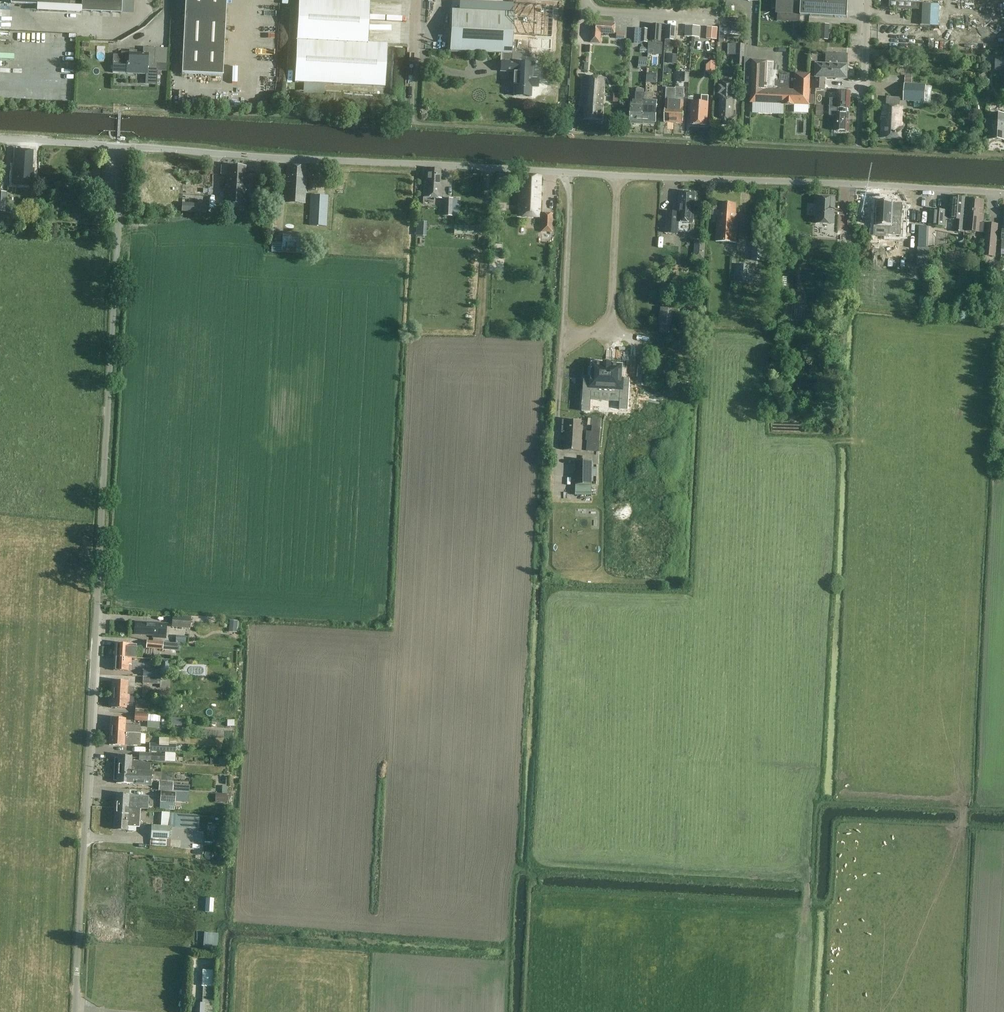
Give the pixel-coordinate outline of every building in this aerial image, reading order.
[(11,4),(82,7),(82,12),(130,14),(130,0),(11,0),(11,4)] [(182,74),(222,76),(226,0),(185,0),(182,74)] [(801,0),(772,0),(772,8),(778,9),(777,13),(792,14),(792,6),(801,6),(801,0)] [(800,16),(847,18),(848,0),(801,0),(801,6),(800,16)] [(510,62),(510,54),(511,54),(513,13),(452,10),(450,51),(504,53),(504,61),(501,61),(501,71),(515,72),(515,73),(516,73),(516,72),(517,72),(517,78),(515,78),(515,77),(514,96),(531,97),(531,87),(538,88),(538,79),(532,79),(532,64),(525,63),(525,62),(524,62),(524,63),(514,63),(514,62),(510,62)] [(369,18),(298,14),(295,87),(285,87),(283,108),(304,109),(304,99),(384,103),(386,61),(366,60),(369,18)] [(532,16),(527,23),(533,27),(538,20),(532,16)] [(590,43),(601,43),(601,34),(615,35),(615,24),(591,23),(590,43)] [(651,25),(650,41),(660,41),(661,25),(651,25)] [(666,26),(665,41),(675,41),(676,26),(666,26)] [(692,38),(692,41),(699,42),(700,27),(692,26),(692,38)] [(720,27),(719,31),(719,39),(723,39),(724,32),(736,32),(736,28),(720,27)] [(736,67),(744,67),(745,55),(745,45),(736,44),(735,55),(737,55),(736,67)] [(122,50),(121,55),(113,55),(113,72),(147,74),(147,64),(157,64),(157,71),(165,71),(166,49),(144,48),(143,53),(137,53),(137,51),(122,50)] [(845,65),(845,62),(847,62),(847,55),(827,54),(826,64),(816,64),(815,78),(847,79),(848,65),(845,65)] [(996,56),(982,55),(982,62),(995,63),(995,66),(1003,66),(1003,56),(996,56)] [(792,79),(788,79),(775,78),(775,62),(752,61),(751,103),(785,105),(785,106),(787,106),(788,86),(792,86),(792,79)] [(789,74),(788,79),(792,79),(792,86),(788,86),(787,106),(795,106),(795,105),(809,106),(810,75),(789,74)] [(601,119),(604,78),(584,77),(583,101),(585,101),(584,118),(601,119)] [(825,79),(816,79),(815,89),(824,90),(825,79)] [(723,83),(723,86),(719,85),(718,94),(725,95),(724,96),(721,96),(720,125),(736,125),(736,118),(735,118),(736,112),(733,112),(733,104),(734,104),(735,98),(733,98),(733,97),(731,97),(732,83),(723,83)] [(663,84),(662,92),(662,93),(671,93),(671,85),(663,84)] [(924,102),(925,87),(905,85),(904,100),(924,102)] [(675,101),(674,123),(683,124),(684,88),(675,88),(675,101)] [(636,89),(636,93),(635,103),(631,103),(631,107),(630,121),(631,121),(631,124),(643,124),(644,99),(645,99),(645,94),(645,89),(636,89)] [(838,89),(838,97),(838,108),(843,108),(842,114),(837,114),(837,131),(849,132),(850,97),(850,90),(838,89)] [(702,91),(701,103),(692,102),(691,124),(707,125),(709,92),(702,91)] [(644,99),(643,124),(654,125),(654,122),(655,122),(656,107),(656,101),(652,100),(652,94),(645,94),(645,99),(644,99)] [(675,101),(666,101),(665,123),(674,123),(675,101)] [(901,116),(902,106),(882,105),(882,118),(884,118),(884,120),(882,119),(881,138),(903,139),(904,128),(900,128),(901,116)] [(998,114),(992,114),(991,140),(1003,140),(1003,139),(1003,115),(998,114)] [(34,169),(32,169),(33,151),(16,151),(15,168),(14,168),(13,185),(33,186),(34,169)] [(304,203),(306,167),(286,165),(285,178),(286,178),(284,202),(304,203)] [(224,207),(246,208),(247,191),(246,191),(246,186),(245,186),(246,167),(228,166),(227,186),(225,185),(224,207)] [(440,181),(441,170),(426,169),(425,186),(423,185),(423,198),(441,198),(442,181),(440,181)] [(540,176),(520,175),(518,216),(539,218),(540,176)] [(316,191),(317,181),(309,181),(308,190),(316,191)] [(680,192),(679,213),(675,213),(674,222),(693,223),(695,193),(680,192)] [(951,197),(950,211),(933,210),(933,226),(945,227),(946,219),(955,220),(955,232),(964,232),(964,231),(967,198),(951,197)] [(261,199),(251,198),(251,213),(260,214),(261,199)] [(443,198),(443,216),(443,222),(456,223),(456,211),(458,211),(458,199),(443,198)] [(835,199),(817,198),(816,224),(834,225),(835,199)] [(984,200),(967,198),(964,231),(985,233),(983,256),(995,257),(998,224),(986,223),(983,223),(984,214),(983,214),(984,200)] [(895,211),(892,211),(892,201),(877,201),(876,226),(886,227),(886,235),(901,236),(902,211),(895,210),(895,211)] [(736,243),(738,215),(736,215),(737,204),(720,203),(720,213),(718,213),(716,242),(736,243)] [(194,204),(194,206),(182,205),(181,212),(206,213),(207,205),(194,204)] [(541,232),(551,232),(551,214),(541,214),(541,232)] [(425,238),(425,222),(416,222),(415,238),(425,238)] [(477,236),(477,227),(453,226),(453,235),(477,236)] [(799,228),(798,243),(810,244),(811,229),(799,228)] [(283,232),(282,253),(300,253),(301,233),(283,232)] [(897,263),(897,270),(906,271),(906,263),(897,263)] [(735,266),(734,281),(753,282),(754,267),(735,266)] [(580,374),(579,392),(587,392),(587,390),(606,391),(606,385),(616,386),(615,402),(624,402),(625,376),(617,376),(618,363),(607,362),(607,361),(600,361),(599,362),(588,361),(588,374),(580,374)] [(581,421),(563,420),(562,433),(564,433),(564,450),(582,451),(583,427),(581,427),(581,421)] [(592,485),(592,460),(576,460),(576,485),(592,485)] [(189,628),(190,617),(172,616),(171,627),(189,628)] [(134,635),(140,635),(152,636),(152,638),(165,638),(166,624),(134,622),(134,635)] [(147,641),(146,648),(162,650),(163,643),(147,641)] [(131,658),(135,658),(135,645),(131,645),(131,644),(115,643),(114,657),(131,658)] [(175,644),(174,651),(186,652),(187,645),(175,644)] [(131,658),(114,657),(113,671),(128,672),(128,665),(131,665),(131,658)] [(142,684),(160,685),(159,689),(168,689),(169,678),(160,677),(160,678),(143,677),(142,684)] [(113,680),(112,694),(129,695),(133,695),(133,688),(127,687),(127,681),(113,680)] [(128,702),(129,695),(112,694),(111,708),(125,709),(126,702),(128,702)] [(134,714),(135,714),(146,715),(147,706),(135,705),(134,714)] [(111,718),(110,732),(140,733),(141,726),(124,725),(125,719),(111,718)] [(140,746),(140,733),(110,732),(109,745),(124,746),(124,745),(140,746)] [(148,752),(169,753),(186,753),(187,747),(176,746),(176,745),(169,745),(149,743),(148,752)] [(139,752),(138,760),(165,762),(165,754),(139,752)] [(118,755),(117,770),(150,772),(151,764),(136,763),(136,761),(131,761),(131,756),(118,755)] [(161,773),(150,772),(117,770),(116,783),(151,785),(151,781),(161,781),(161,773)] [(189,786),(182,786),(172,785),(172,783),(159,782),(159,790),(172,791),(181,791),(187,792),(187,791),(189,791),(189,786)] [(161,792),(160,803),(175,803),(176,793),(161,792)] [(115,807),(130,808),(131,804),(133,804),(134,800),(128,799),(129,794),(116,793),(115,807)] [(130,808),(115,807),(113,829),(127,830),(127,827),(139,828),(140,809),(130,808)] [(169,840),(170,827),(151,825),(150,838),(169,840)] [(212,913),(212,912),(217,913),(217,899),(206,898),(205,912),(212,913)] [(195,1011),(204,1011),(204,1004),(196,1003),(195,1011)] [(204,1011),(213,1011),(213,1004),(204,1004),(204,1011)]
